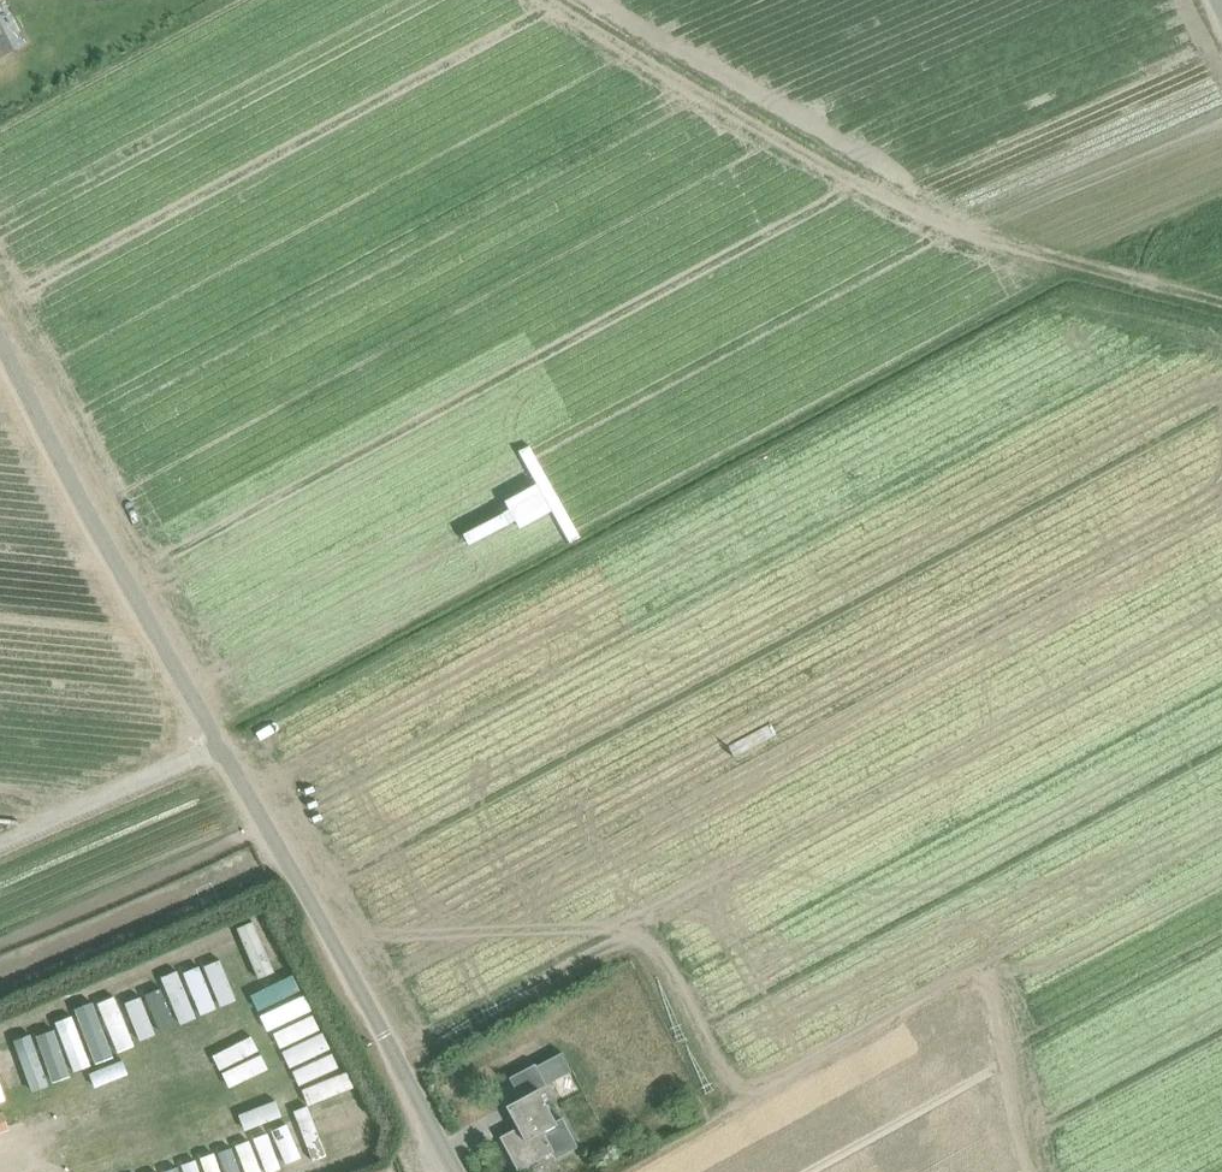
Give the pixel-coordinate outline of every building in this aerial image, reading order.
[(10,49),(0,30),(0,55),(10,49)] [(535,1066),(545,1085),(570,1072),(560,1053),(535,1066)] [(555,1121),(539,1090),(508,1106),(519,1126),(502,1137),(518,1168),(551,1151),(554,1158),(575,1147),(560,1118),(555,1121)]
